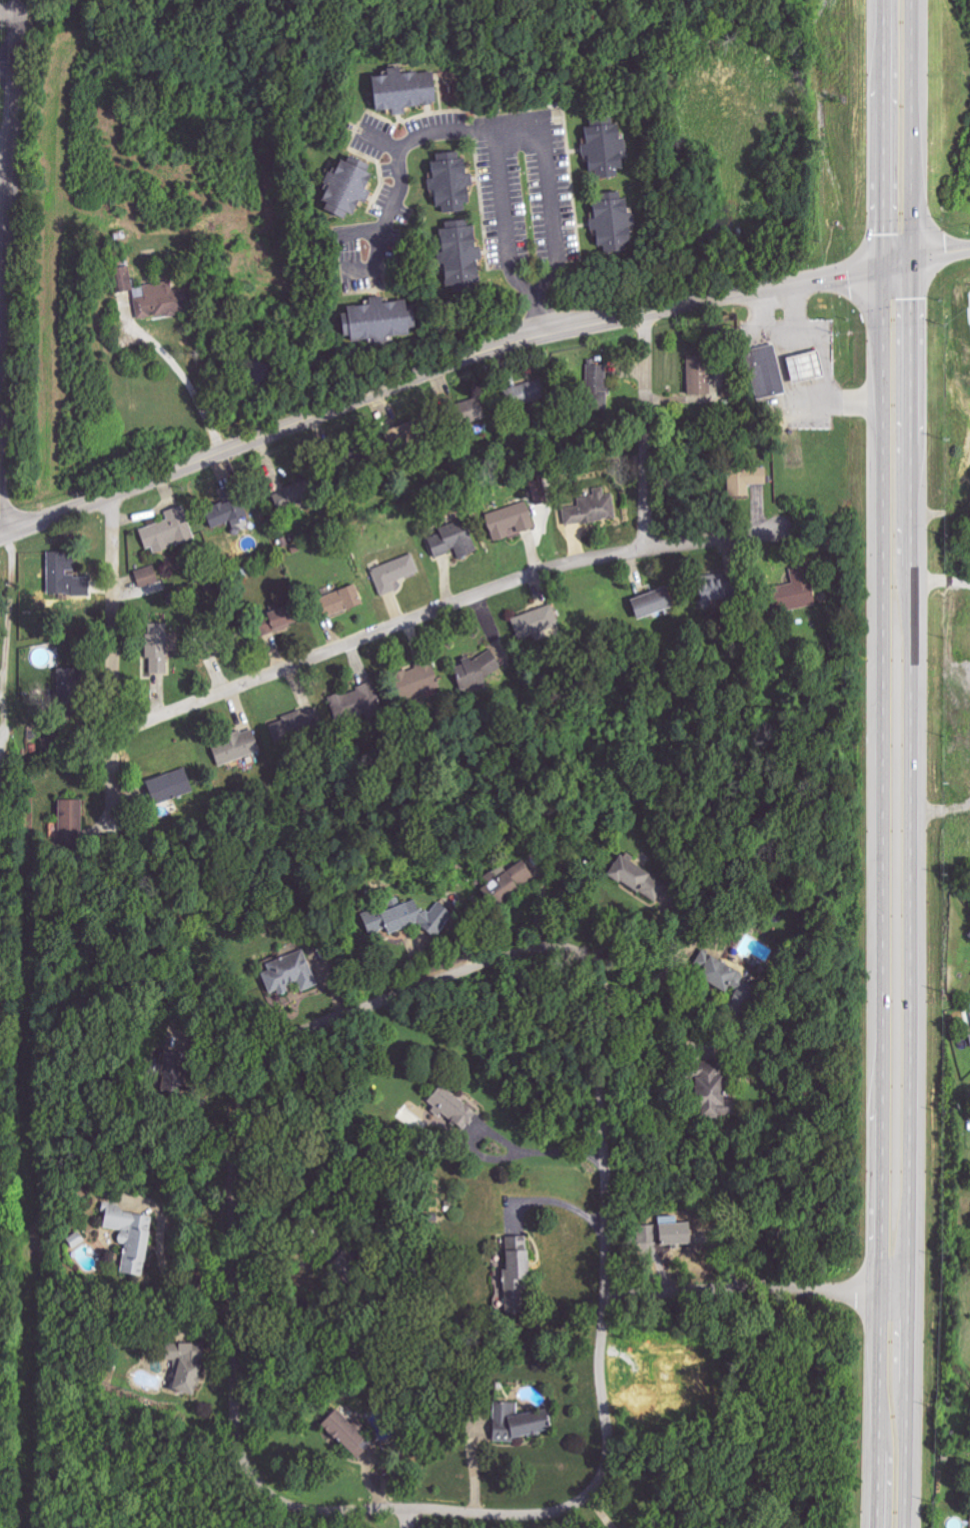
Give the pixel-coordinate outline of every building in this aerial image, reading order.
[(370,78),(372,112),(392,111),(392,116),(404,115),(403,108),(435,105),(433,72),(400,74),(399,68),(386,69),(387,77),(370,78)] [(582,128),(588,178),(620,175),(617,151),(624,150),(623,141),(617,142),(614,117),(593,120),(594,127),(582,128)] [(428,154),(434,205),(441,204),(442,212),(467,210),(464,186),(472,185),(471,173),(466,173),(464,157),(458,158),(457,150),(428,154)] [(320,210),(340,219),(343,212),(349,215),(356,200),(361,203),(367,191),(362,189),(369,174),(363,172),(366,165),(346,155),(343,162),(337,159),(330,174),(325,171),(319,183),(325,186),(319,200),(324,203),(320,210)] [(593,199),(592,218),(593,218),(592,249),(624,250),(624,241),(627,242),(628,199),(593,199)] [(473,221),(445,223),(445,227),(438,228),(441,276),(453,276),(453,287),(478,285),(476,258),(481,258),(481,247),(475,247),(473,221)] [(117,291),(132,289),(128,265),(113,267),(117,291)] [(137,317),(186,313),(184,289),(172,290),(171,282),(141,284),(142,295),(135,295),(137,317)] [(345,305),(347,338),(413,335),(412,301),(381,302),(381,296),(369,297),(369,304),(345,305)] [(744,347),(756,396),(785,389),(773,340),(744,347)] [(786,354),(818,346),(824,373),(793,381),(786,354)] [(686,356),(688,395),(708,394),(707,356),(686,356)] [(606,409),(607,365),(590,365),(589,409),(606,409)] [(535,383),(504,387),(506,405),(537,401),(535,383)] [(483,417),(478,398),(453,404),(458,424),(483,417)] [(766,468),(728,467),(728,495),(749,496),(749,484),(766,484),(766,468)] [(277,507),(304,494),(298,482),(272,495),(277,507)] [(563,506),(565,524),(616,519),(614,494),(606,495),(605,487),(594,488),(594,496),(578,497),(579,505),(563,506)] [(535,527),(527,501),(485,515),(493,541),(535,527)] [(139,529),(147,554),(195,538),(184,505),(165,511),(167,519),(139,529)] [(246,505),(207,506),(208,523),(246,523),(246,505)] [(477,552),(470,527),(459,530),(459,532),(436,538),(437,544),(431,546),(434,556),(457,550),(458,557),(477,552)] [(89,574),(74,575),(74,552),(48,552),(48,594),(89,594),(89,574)] [(420,572),(414,553),(371,569),(381,596),(396,591),(392,582),(420,572)] [(134,571),(140,589),(160,582),(154,565),(134,571)] [(790,568),(792,584),(777,586),(780,609),(814,604),(809,565),(790,568)] [(697,583),(700,603),(727,598),(724,578),(697,583)] [(363,603),(355,584),(315,599),(322,618),(363,603)] [(629,599),(636,620),(668,609),(661,588),(629,599)] [(254,617),(261,635),(293,624),(287,606),(254,617)] [(521,639),(547,630),(540,609),(514,618),(521,639)] [(167,673),(168,623),(147,623),(146,658),(150,658),(150,673),(167,673)] [(395,677),(407,702),(441,686),(430,661),(395,677)] [(462,682),(482,680),(480,661),(461,663),(462,682)] [(288,713),(291,734),(320,729),(316,708),(288,713)] [(262,752),(253,728),(212,742),(220,766),(262,752)] [(149,780),(156,804),(192,793),(185,769),(149,780)] [(85,799),(62,800),(63,841),(85,840),(85,799)] [(656,902),(667,884),(618,855),(607,874),(656,902)] [(510,871),(521,886),(535,875),(523,860),(510,871)] [(519,891),(506,866),(480,878),(492,904),(519,891)] [(378,911),(380,919),(365,924),(368,934),(384,929),(389,933),(419,925),(437,938),(454,913),(438,902),(433,909),(419,913),(415,901),(378,911)] [(724,989),(732,975),(726,972),(729,966),(702,951),(691,971),(724,989)] [(316,986),(306,952),(260,966),(269,995),(288,990),(287,983),(297,980),(300,991),(316,986)] [(179,1074),(164,1072),(160,1072),(164,1048),(182,1050),(179,1074)] [(161,1062),(147,1062),(147,1075),(160,1075),(161,1062)] [(708,1119),(717,1112),(716,1111),(726,1104),(716,1089),(727,1082),(717,1067),(705,1075),(702,1070),(691,1077),(695,1083),(688,1088),(708,1119)] [(180,1096),(162,1093),(164,1072),(179,1074),(183,1075),(180,1096)] [(475,1114),(439,1085),(426,1101),(462,1130),(475,1114)] [(133,1212),(152,1216),(142,1276),(121,1272),(128,1229),(103,1225),(107,1201),(134,1206),(133,1212)] [(688,1245),(687,1224),(677,1224),(677,1216),(658,1217),(658,1225),(639,1225),(640,1243),(660,1243),(661,1246),(688,1245)] [(526,1237),(504,1237),(504,1313),(526,1313),(526,1237)] [(167,1343),(167,1361),(177,1361),(177,1391),(203,1391),(203,1343),(167,1343)] [(518,1403),(494,1402),(493,1437),(544,1439),(546,1414),(518,1412),(518,1403)] [(357,1459),(372,1445),(339,1408),(323,1423),(357,1459)]
